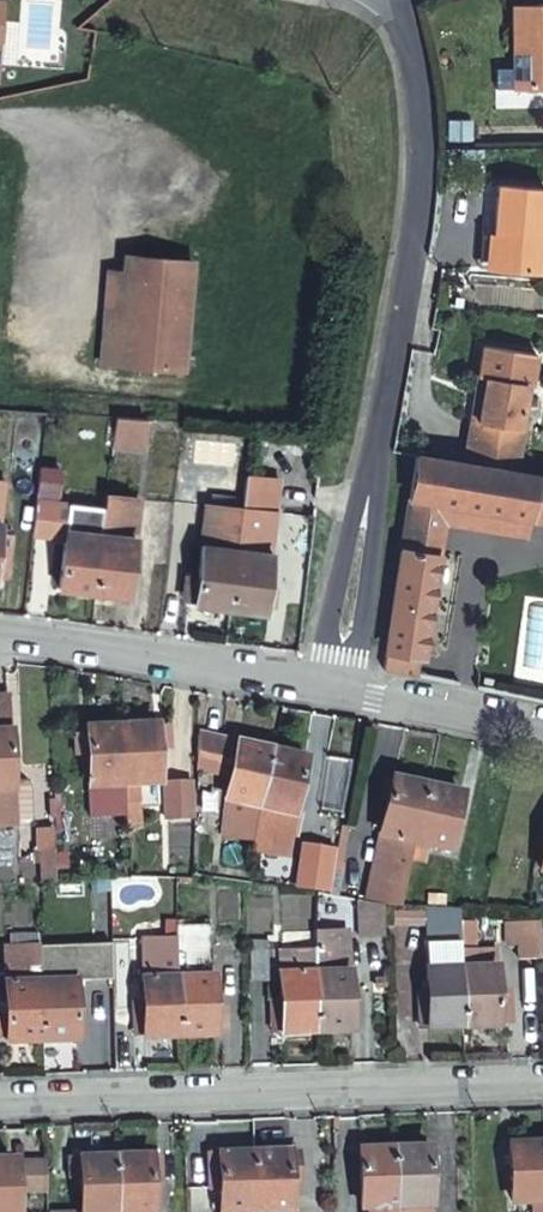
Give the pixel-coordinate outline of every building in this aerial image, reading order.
[(518,11),(520,93),(542,92),(542,10),(518,11)] [(500,183),(496,230),(493,267),(542,271),(542,258),(542,187),(500,183)] [(493,267),(496,230),(482,229),(480,266),(493,267)] [(123,364),(184,369),(192,256),(129,253),(128,272),(123,364)] [(123,364),(128,272),(118,271),(112,363),(123,364)] [(462,421),(467,422),(470,391),(472,376),(465,376),(462,421)] [(513,428),(518,388),(470,391),(467,422),(462,421),(459,441),(515,447),(518,428),(513,428)] [(145,438),(147,420),(116,417),(112,446),(130,447),(131,437),(145,438)] [(144,448),(145,438),(131,437),(130,447),(144,448)] [(415,457),(382,666),(418,674),(445,505),(530,517),(537,475),(415,457)] [(42,463),(34,529),(54,531),(57,500),(62,465),(42,463)] [(249,473),(242,511),(230,604),(265,608),(266,598),(274,600),(276,586),(267,585),(280,476),(249,473)] [(537,475),(530,517),(542,519),(542,476),(537,475)] [(7,571),(12,528),(1,527),(7,481),(0,480),(0,571),(7,571)] [(57,500),(54,531),(66,533),(70,501),(57,500)] [(106,500),(105,505),(96,589),(128,593),(138,504),(106,500)] [(96,589),(105,505),(70,501),(66,533),(59,585),(96,589)] [(196,601),(230,604),(242,511),(206,507),(199,576),(187,575),(186,589),(198,590),(197,597),(196,601)] [(198,590),(186,589),(185,595),(197,597),(198,590)] [(13,829),(12,811),(27,810),(26,786),(11,787),(8,699),(0,700),(0,830),(13,829)] [(155,724),(121,725),(124,813),(124,829),(139,829),(136,782),(157,781),(156,748),(169,748),(168,731),(156,732),(155,724)] [(124,813),(121,725),(87,726),(87,736),(77,736),(77,749),(87,748),(89,814),(124,813)] [(272,749),(196,732),(196,761),(233,769),(222,839),(252,845),(272,749)] [(306,757),(272,749),(252,845),(285,853),(290,834),(295,811),(294,811),(306,757)] [(413,858),(429,784),(394,776),(393,780),(385,778),(381,796),(388,798),(367,893),(386,895),(404,897),(413,858)] [(195,812),(195,781),(160,781),(160,811),(195,812)] [(461,791),(429,784),(413,858),(424,860),(428,843),(448,847),(461,791)] [(301,813),(295,811),(290,834),(296,835),(301,813)] [(38,835),(38,853),(53,852),(53,834),(38,835)] [(323,851),(299,849),(296,880),(319,882),(323,851)] [(367,893),(359,892),(359,932),(387,932),(386,895),(367,893)] [(463,903),(416,898),(416,916),(417,988),(410,988),(411,1024),(464,1023),(463,948),(462,920),(463,903)] [(506,919),(506,940),(519,939),(519,919),(506,919)] [(540,919),(519,919),(519,939),(519,954),(541,954),(540,919)] [(462,920),(463,948),(476,948),(475,920),(462,920)] [(352,1026),(350,923),(318,924),(318,942),(320,1027),(352,1026)] [(214,924),(180,925),(181,938),(183,1031),(215,1031),(215,1023),(215,1008),(214,924)] [(146,1032),(183,1031),(181,938),(144,938),(146,1008),(136,1008),(136,1028),(145,1028),(146,1032)] [(43,942),(6,942),(9,1015),(0,1015),(0,1028),(9,1028),(9,1035),(45,1034),(44,961),(43,942)] [(320,1027),(318,942),(282,943),(284,1003),(284,1019),(284,1028),(320,1027)] [(270,945),(252,945),(253,970),(270,969),(270,945)] [(476,948),(463,948),(464,1023),(498,1023),(498,1014),(510,1013),(510,988),(498,989),(497,948),(476,948)] [(44,961),(45,1034),(76,1034),(76,977),(60,977),(60,960),(44,961)] [(273,1003),(273,1019),(284,1019),(284,1003),(273,1003)] [(215,1008),(215,1023),(224,1023),(224,1008),(215,1008)] [(511,1146),(511,1156),(511,1166),(511,1203),(532,1203),(533,1211),(542,1211),(542,1145),(511,1146)] [(394,1148),(359,1149),(360,1206),(367,1206),(367,1211),(395,1211),(394,1148)] [(394,1148),(395,1211),(430,1211),(430,1148),(394,1148)] [(253,1151),(219,1152),(220,1211),(254,1211),(253,1151)] [(253,1151),(254,1211),(287,1211),(286,1180),(295,1180),(295,1152),(285,1152),(285,1151),(253,1151)] [(116,1154),(117,1211),(151,1211),(151,1178),(150,1160),(150,1153),(116,1154)] [(50,1205),(50,1211),(117,1211),(116,1154),(73,1155),(73,1169),(82,1169),(83,1204),(50,1205)] [(49,1184),(48,1155),(28,1156),(29,1184),(49,1184)] [(15,1185),(14,1156),(0,1156),(0,1211),(16,1211),(15,1185)] [(29,1184),(28,1156),(14,1156),(15,1185),(29,1184)] [(150,1160),(151,1178),(159,1178),(159,1160),(150,1160)]
